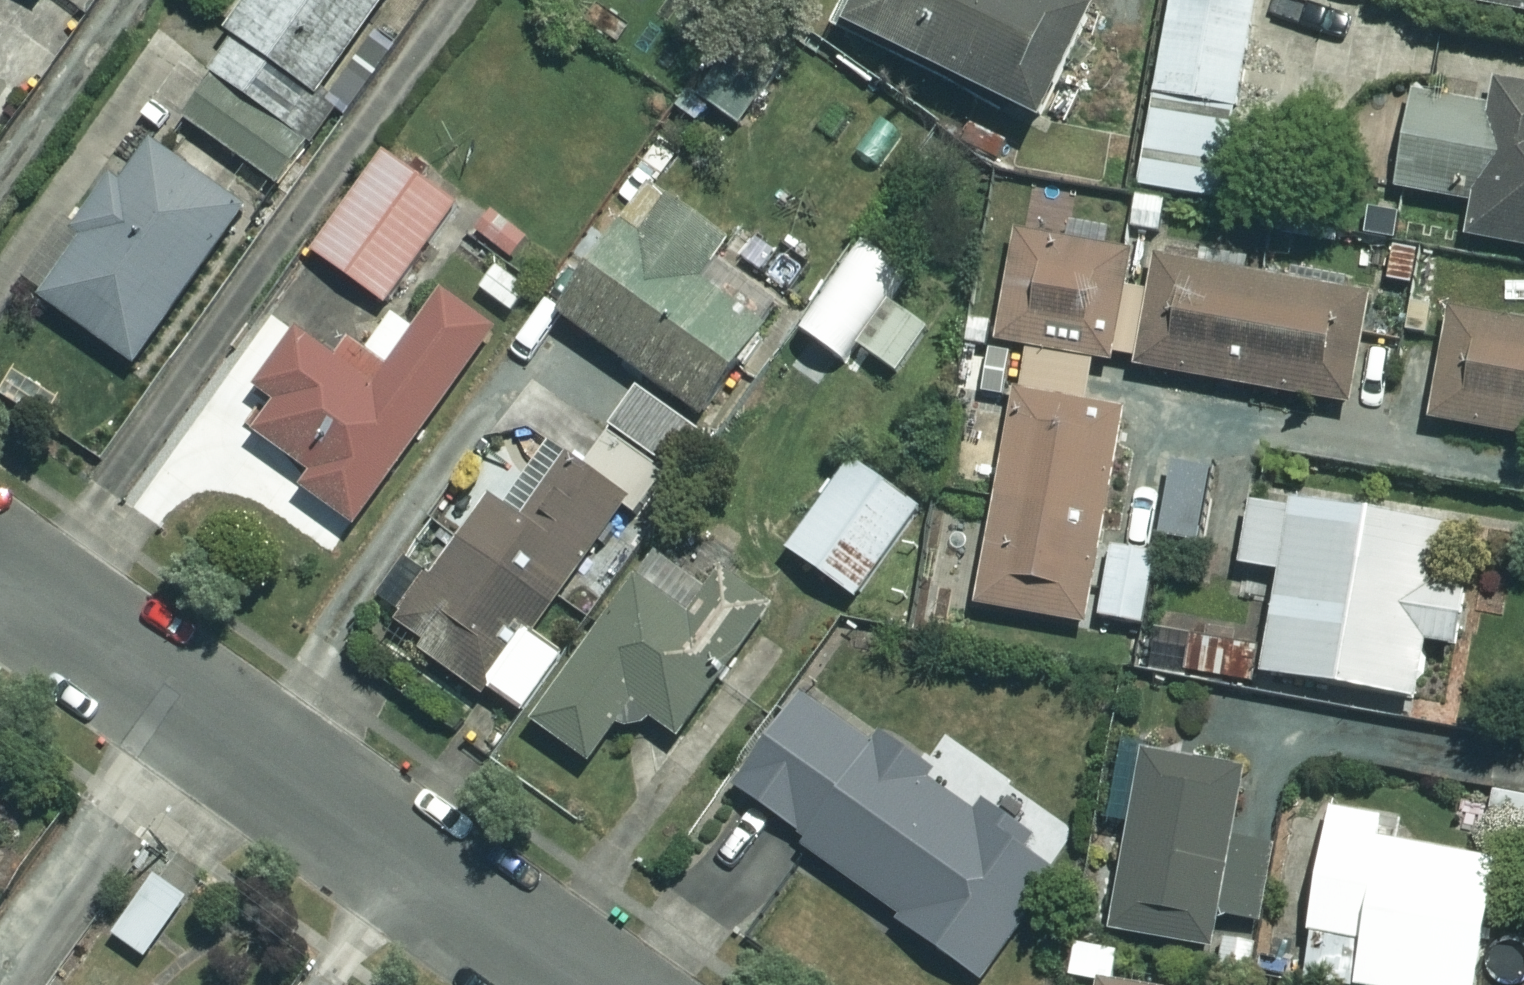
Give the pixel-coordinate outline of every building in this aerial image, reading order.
[(397,0),(265,0),(240,37),(247,42),(193,122),(292,189),(319,150),(303,139),(397,0)] [(1079,0),(886,0),(869,37),(1063,126),(1114,16),(1079,0)] [(1141,231),(1178,237),(1186,194),(1231,202),(1267,0),(1183,0),(1141,231)] [(1523,14),(1523,0),(1449,0),(1523,14)] [(780,76),(738,48),(705,98),(746,126),(780,76)] [(1426,92),(1407,192),(1484,207),(1478,239),(1523,248),(1523,91),(1508,88),(1504,106),(1426,92)] [(134,183),(125,178),(90,229),(77,220),(31,286),(148,366),(256,209),(161,144),(134,183)] [(464,210),(387,155),(315,254),(392,309),(464,210)] [(752,250),(664,188),(574,318),(721,421),(799,311),(739,269),(752,250)] [(1142,415),(1113,410),(1124,357),(1147,360),(1145,374),(1364,406),(1380,296),(1256,278),(1259,253),(1204,245),(1201,265),(1161,260),(1156,294),(1138,291),(1143,257),(1117,253),(1120,232),(1082,227),(1080,243),(1027,235),(1011,344),(1037,348),(987,607),(1099,629),(1142,415)] [(503,334),(450,297),(424,334),(399,316),(371,355),(358,346),(347,361),(303,330),(259,392),(280,407),(258,437),(314,476),(304,491),(362,532),(503,334)] [(938,328),(897,302),(868,349),(909,374),(938,328)] [(1461,313),(1441,423),(1523,437),(1523,324),(1461,313)] [(708,430),(645,391),(597,467),(660,506),(708,430)] [(588,577),(604,588),(635,546),(621,535),(641,506),(545,437),(444,578),(416,559),(387,599),(414,618),(404,632),(497,699),(502,692),(529,711),(569,655),(544,637),(588,577)] [(932,509),(863,461),(799,552),(869,600),(932,509)] [(1243,484),(1183,472),(1170,537),(1230,549),(1243,484)] [(1451,529),(1262,498),(1251,566),(1293,573),(1276,677),(1428,702),(1438,638),(1472,643),(1480,595),(1442,588),(1451,529)] [(1166,557),(1123,550),(1111,620),(1154,627),(1166,557)] [(601,767),(629,730),(667,729),(686,743),(741,670),(724,657),(756,615),(673,552),(543,722),(601,767)] [(809,845),(911,918),(905,926),(988,984),(991,984),(1076,865),(898,739),(888,753),(814,700),(749,790),(814,837),(809,845)] [(1231,919),(1272,925),(1285,847),(1244,840),(1255,774),(1139,754),(1128,822),(1142,824),(1123,935),(1226,952),(1231,919)] [(1502,792),(1494,841),(1523,846),(1523,796),(1502,792)] [(1329,812),(1299,980),(1329,984),(1478,984),(1500,865),(1396,846),(1400,825),(1329,812)] [(0,847),(0,896),(23,864),(0,847)] [(150,892),(129,875),(96,920),(153,961),(197,901),(162,875),(150,892)]
